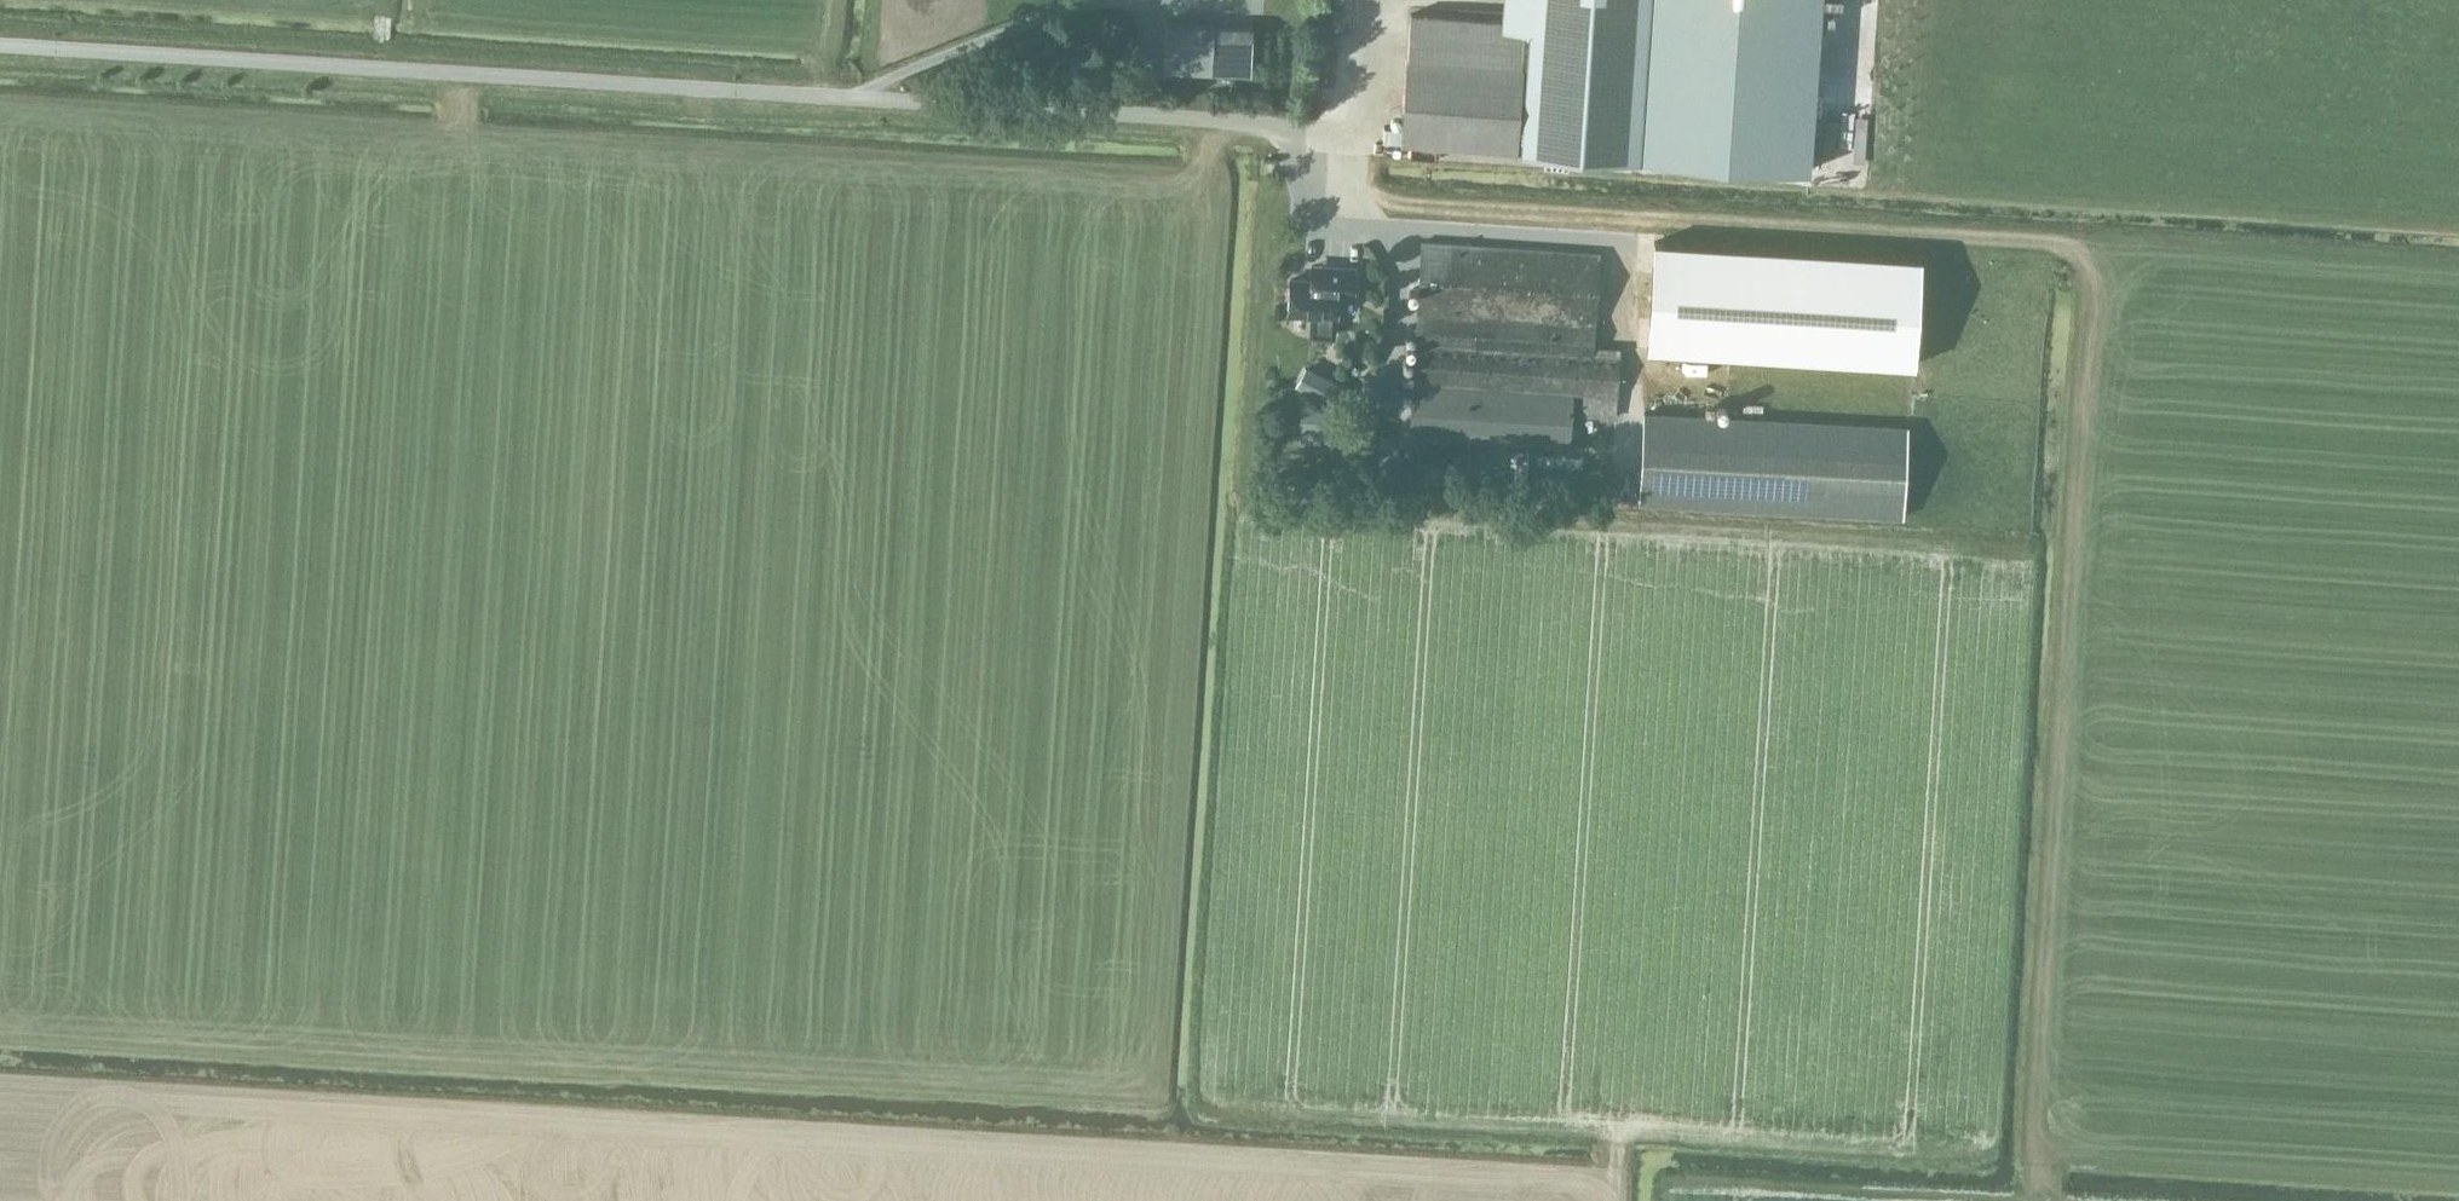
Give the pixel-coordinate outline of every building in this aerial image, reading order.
[(1399,141),(1697,160),(1809,168),(1820,0),(1500,0),(1499,23),(1407,17),(1399,141)] [(1167,22),(1165,70),(1211,72),(1211,53),(1231,53),(1231,27),(1216,26),(1216,23),(1167,22)] [(1654,241),(1647,348),(1734,354),(1914,365),(1921,258),(1743,247),(1654,241)] [(1423,243),(1414,377),(1410,435),(1571,447),(1574,396),(1617,399),(1619,357),(1593,355),(1599,255),(1423,243)] [(1290,284),(1288,318),(1310,319),(1310,334),(1334,336),(1334,321),(1337,321),(1338,297),(1354,298),(1355,272),(1321,271),(1320,285),(1290,284)] [(1297,389),(1337,410),(1346,393),(1306,372),(1297,389)] [(1302,408),(1300,427),(1354,431),(1355,411),(1302,408)] [(1645,409),(1640,499),(1906,513),(1910,423),(1645,409)]
